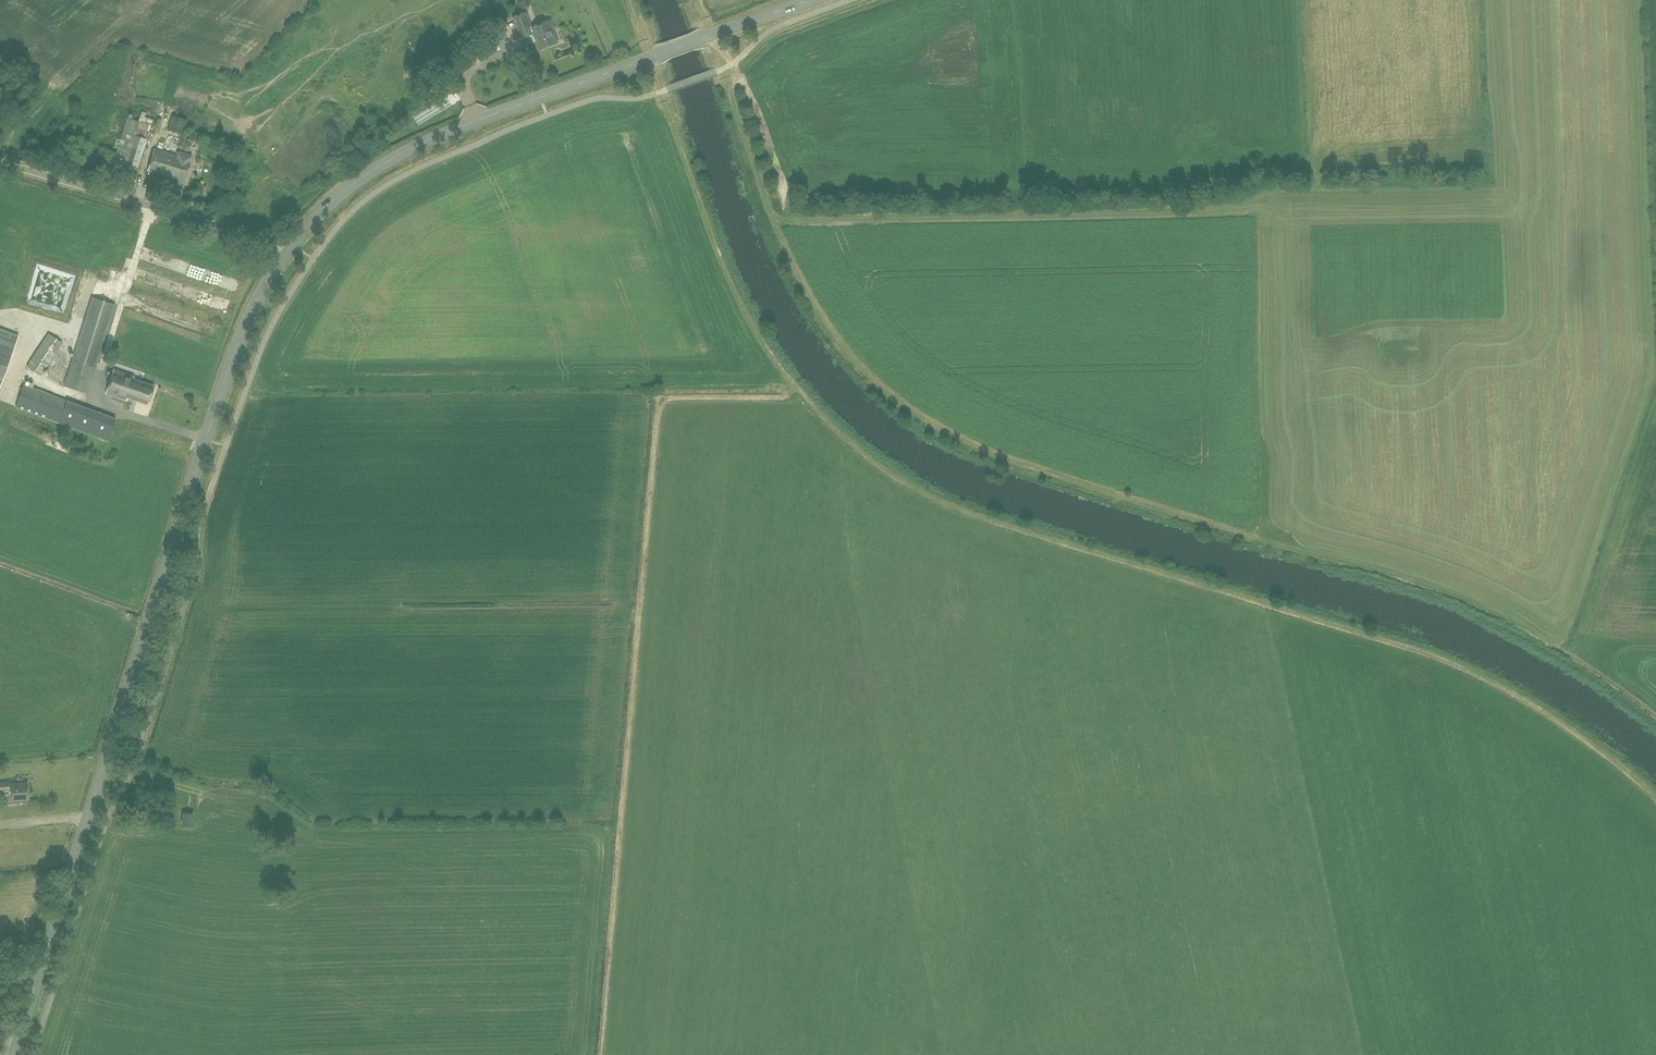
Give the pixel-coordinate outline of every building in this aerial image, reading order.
[(552,30),(554,29),(551,20),(531,28),(526,13),(514,18),(521,38),(533,33),(534,36),(536,36),(541,49),(557,43),(552,30)] [(182,134),(186,120),(173,115),(168,130),(182,134)] [(137,168),(151,125),(128,118),(114,160),(137,168)] [(192,140),(184,138),(181,150),(188,152),(192,140)] [(191,160),(192,156),(179,152),(178,156),(154,149),(147,171),(184,182),(191,160)] [(126,180),(128,173),(99,164),(96,171),(126,180)] [(96,367),(115,305),(93,298),(71,369),(70,369),(65,386),(88,393),(96,367)] [(0,330),(0,378),(15,336),(0,330)] [(27,366),(41,376),(63,343),(48,333),(27,366)] [(148,405),(151,395),(154,386),(133,379),(134,376),(113,370),(109,381),(105,393),(126,400),(127,398),(148,405)] [(16,406),(44,417),(108,440),(115,419),(23,385),(16,406)] [(9,782),(0,783),(0,791),(10,790),(11,801),(29,800),(27,782),(9,783),(9,782)] [(192,825),(193,814),(183,813),(182,824),(192,825)]
